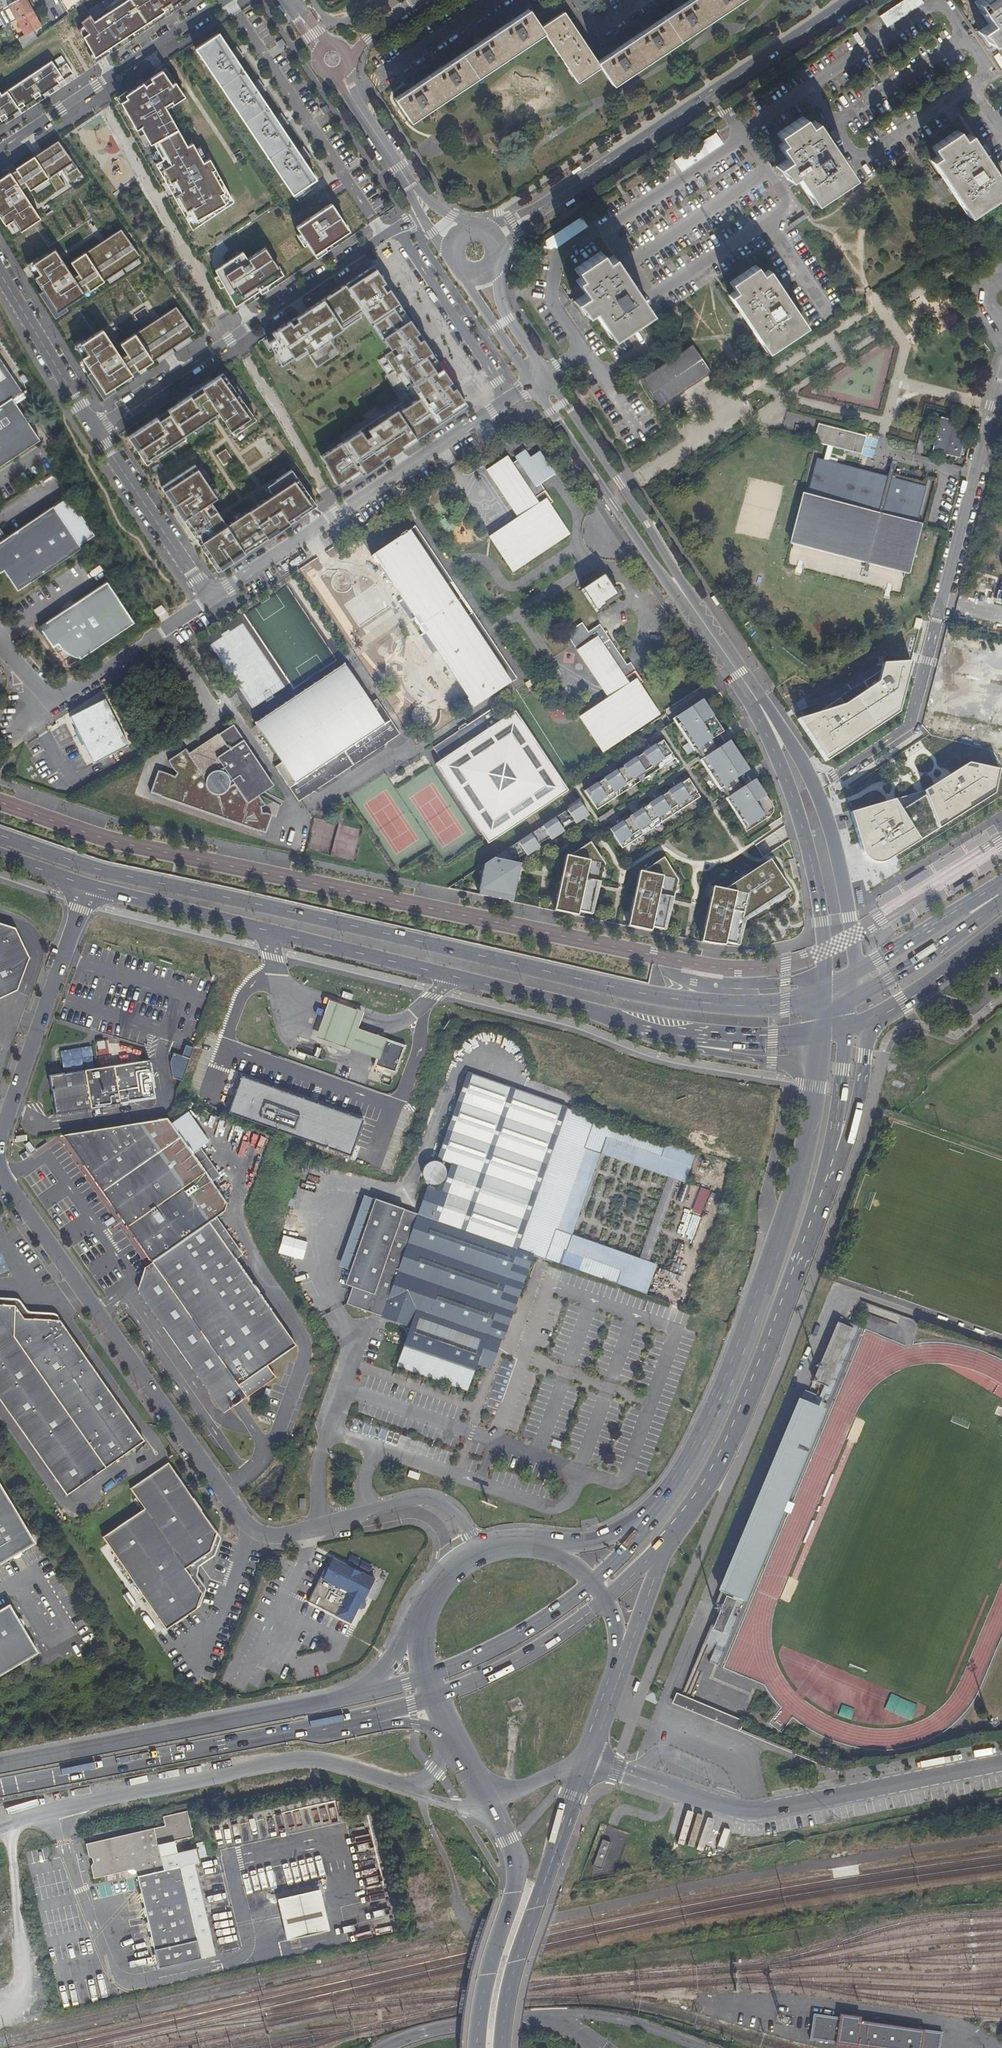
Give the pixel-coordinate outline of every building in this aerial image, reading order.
[(2,10),(8,6),(5,0),(0,0),(0,11),(2,10)] [(8,6),(17,21),(31,13),(24,0),(19,0),(8,6)] [(94,21),(88,15),(80,22),(88,33),(82,36),(93,58),(164,11),(162,7),(170,2),(172,5),(180,0),(125,0),(94,21)] [(590,55),(589,53),(586,48),(576,33),(572,27),(564,16),(562,13),(539,29),(527,11),(514,20),(507,24),(481,42),(474,46),(447,64),(440,68),(414,86),(407,90),(394,99),(410,122),(483,74),(543,34),(576,83),(596,70),(599,68),(611,86),(741,0),(691,0),(683,5),(677,9),(662,20),(650,28),(644,32),(616,50),(614,51),(610,54),(596,63),(590,55)] [(886,26),(922,1),(921,0),(899,0),(878,15),(886,26)] [(972,22),(975,20),(982,30),(980,33),(986,40),(990,46),(997,42),(1001,49),(1001,0),(958,0),(972,22)] [(10,25),(17,21),(8,6),(2,10),(10,25)] [(31,13),(17,21),(24,35),(17,40),(23,50),(37,39),(32,31),(40,27),(31,13)] [(200,46),(194,50),(256,141),(292,195),(314,180),(302,160),(297,154),(279,127),(278,125),(275,120),(257,93),(253,87),(235,60),(230,53),(217,34),(200,46)] [(71,76),(59,58),(53,62),(58,70),(55,72),(50,63),(0,96),(0,123),(71,76)] [(164,70),(123,97),(126,100),(119,104),(135,132),(139,130),(148,147),(153,144),(162,161),(154,166),(191,232),(232,204),(208,161),(202,165),(191,146),(186,148),(165,111),(183,98),(164,70)] [(330,111),(326,105),(321,108),(324,114),(330,111)] [(795,176),(814,204),(853,178),(815,123),(808,127),(802,119),(777,136),(782,144),(778,147),(787,161),(777,168),(780,171),(783,174),(788,181),(795,176)] [(968,217),(1001,195),(1001,184),(969,136),(962,140),(957,133),(933,149),(937,157),(931,161),(968,217)] [(57,142),(0,180),(0,221),(12,238),(39,220),(18,190),(25,186),(28,191),(47,178),(56,191),(64,186),(55,173),(61,169),(70,182),(80,176),(71,162),(57,142)] [(313,254),(349,231),(331,204),(295,227),(313,254)] [(567,239),(586,226),(579,216),(540,242),(550,257),(557,252),(558,254),(571,245),(567,239)] [(49,319),(140,257),(121,230),(64,268),(52,250),(23,270),(35,287),(30,291),(49,319)] [(247,259),(242,251),(214,269),(229,297),(234,306),(283,274),(265,247),(247,259)] [(600,254),(575,271),(580,278),(576,282),(585,295),(575,303),(579,307),(583,311),(586,316),(592,312),(611,339),(649,314),(612,258),(606,262),(600,254)] [(466,407),(373,267),(271,335),(274,341),(266,345),(279,368),(313,346),(318,353),(332,344),(327,337),(364,312),(391,353),(377,362),(388,378),(395,373),(415,403),(405,410),(401,404),(319,459),(335,486),(344,481),(348,486),(466,407)] [(736,292),(730,297),(766,353),(805,327),(768,271),(761,275),(755,267),(730,284),(736,292)] [(94,399),(194,332),(174,304),(106,350),(91,328),(65,346),(80,368),(75,371),(94,399)] [(692,347),(643,380),(660,407),(711,374),(692,347)] [(40,440),(21,412),(12,398),(22,391),(0,358),(0,466),(40,440)] [(226,436),(253,418),(219,367),(191,385),(212,416),(226,436)] [(209,413),(191,385),(118,435),(139,465),(182,436),(180,433),(209,413)] [(940,426),(934,449),(955,455),(959,444),(961,445),(964,434),(961,433),(963,425),(945,419),(943,426),(940,426)] [(804,493),(790,543),(907,572),(921,523),(917,521),(926,486),(829,461),(833,447),(861,454),(866,436),(818,423),(813,440),(813,441),(828,445),(824,460),(817,458),(807,494),(804,493)] [(219,464),(228,458),(221,447),(212,453),(219,464)] [(551,501),(544,490),(540,492),(536,485),(540,483),(553,474),(539,452),(529,458),(524,450),(515,455),(518,460),(511,464),(506,457),(486,470),(518,517),(489,537),(512,570),(568,534),(548,504),(551,501)] [(480,459),(484,465),(489,462),(485,456),(480,459)] [(156,486),(179,519),(207,500),(214,495),(192,463),(156,486)] [(215,572),(315,505),(291,468),(218,517),(190,536),(215,572)] [(179,519),(190,536),(218,517),(207,500),(179,519)] [(4,571),(17,591),(81,548),(53,506),(6,538),(0,529),(0,565),(4,571)] [(402,599),(398,602),(410,620),(413,618),(423,633),(420,635),(432,654),(436,651),(467,697),(466,699),(471,707),(510,681),(515,677),(479,622),(471,627),(438,576),(445,571),(415,527),(406,533),(405,531),(399,535),(400,537),(372,556),(376,563),(378,563),(402,599)] [(445,571),(438,576),(471,627),(479,622),(445,571)] [(603,575),(581,589),(596,612),(605,605),(604,604),(616,596),(603,575)] [(75,658),(80,659),(134,623),(108,582),(40,627),(58,654),(63,651),(70,656),(75,658)] [(641,682),(634,670),(630,672),(626,665),(599,625),(588,633),(581,623),(566,633),(608,697),(580,717),(602,751),(658,713),(639,684),(641,682)] [(909,670),(911,662),(883,663),(882,670),(864,682),(868,689),(845,705),(840,697),(817,713),(818,715),(801,726),(812,743),(815,740),(828,760),(857,740),(855,736),(900,706),(909,670)] [(343,664),(255,724),(280,763),(274,767),(298,801),(399,734),(375,699),(369,703),(343,664)] [(534,676),(525,683),(528,687),(537,681),(534,676)] [(456,699),(439,711),(442,716),(459,704),(456,699)] [(698,704),(718,734),(721,732),(699,700),(670,718),(692,751),(693,750),(674,720),(698,704)] [(130,748),(106,701),(70,718),(94,764),(130,748)] [(698,704),(674,720),(693,750),(699,759),(719,788),(725,797),(745,827),(769,811),(750,781),(746,783),(740,775),(744,772),(724,743),(721,745),(715,736),(718,734),(698,704)] [(491,708),(432,748),(440,760),(434,764),(487,843),(545,805),(567,791),(552,768),(514,711),(500,721),(491,708)] [(215,795),(233,784),(246,803),(258,795),(271,786),(232,726),(188,754),(215,795)] [(673,759),(661,741),(648,749),(647,748),(640,753),(641,754),(629,762),(628,761),(621,766),(622,767),(610,775),(609,774),(602,779),(603,780),(591,788),(590,787),(583,792),(596,811),(673,759)] [(727,741),(724,743),(744,772),(746,770),(727,741)] [(271,817),(258,795),(246,803),(233,784),(215,795),(188,754),(185,750),(169,761),(177,774),(175,778),(158,771),(150,792),(264,833),(271,817)] [(699,759),(698,760),(717,789),(719,788),(699,759)] [(925,792),(851,812),(853,820),(861,845),(861,846),(862,850),(864,855),(867,858),(871,861),(875,863),(880,863),(884,862),(889,860),(996,794),(1000,770),(970,763),(925,792)] [(699,797),(686,779),(674,787),(673,786),(666,791),(666,792),(655,800),(654,799),(647,804),(647,805),(635,813),(635,812),(628,817),(628,818),(616,826),(616,825),(609,830),(621,849),(699,797)] [(752,779),(750,781),(769,811),(745,827),(725,797),(723,798),(745,831),(768,816),(770,812),(769,805),(752,779)] [(520,863),(510,861),(523,853),(525,856),(536,848),(534,846),(548,837),(550,840),(561,833),(559,829),(572,821),(574,823),(586,816),(578,803),(484,863),(478,895),(504,900),(505,896),(513,897),(520,863)] [(591,914),(603,864),(588,843),(568,856),(565,856),(554,910),(577,915),(578,911),(591,914)] [(665,929),(677,879),(663,858),(642,872),(638,871),(626,926),(651,930),(651,926),(665,929)] [(790,890),(769,858),(723,889),(711,887),(701,942),(724,946),(725,943),(739,946),(745,920),(748,918),(790,890)] [(17,991),(30,958),(16,928),(0,923),(0,999),(17,991)] [(359,1030),(360,1027),(362,1021),(365,1015),(330,1003),(325,1016),(322,1023),(316,1039),(362,1055),(377,1061),(383,1045),(384,1042),(387,1042),(387,1040),(381,1038),(359,1030)] [(107,1040),(94,1042),(96,1054),(108,1052),(107,1040)] [(405,1049),(387,1042),(384,1042),(383,1045),(377,1061),(375,1067),(396,1074),(405,1049)] [(181,1082),(193,1048),(184,1045),(181,1056),(172,1053),(168,1064),(171,1078),(181,1082)] [(98,1070),(104,1107),(155,1099),(149,1061),(127,1064),(116,1066),(98,1069),(98,1070)] [(98,1070),(98,1069),(72,1073),(57,1076),(50,1077),(56,1114),(104,1107),(98,1070)] [(519,1251),(569,1109),(468,1074),(438,1160),(453,1165),(443,1192),(437,1190),(439,1186),(441,1185),(444,1183),(445,1181),(447,1179),(447,1175),(447,1171),(446,1168),(443,1165),(439,1164),(436,1163),(435,1163),(431,1164),(428,1166),(427,1167),(425,1169),(425,1171),(424,1174),(424,1176),(424,1178),(425,1180),(427,1183),(429,1184),(431,1186),(431,1188),(429,1187),(419,1215),(376,1200),(351,1271),(346,1286),(353,1288),(347,1305),(383,1318),(382,1319),(411,1329),(397,1367),(468,1392),(484,1350),(493,1353),(496,1345),(498,1339),(502,1341),(533,1256),(519,1251)] [(390,1085),(392,1080),(384,1076),(382,1082),(390,1085)] [(242,1077),(229,1114),(348,1156),(362,1119),(242,1077)] [(603,1156),(688,1186),(699,1155),(569,1109),(519,1251),(648,1297),(659,1266),(574,1236),(603,1156)] [(63,1136),(149,1261),(245,1397),(274,1377),(267,1366),(295,1346),(235,1260),(209,1223),(217,1218),(224,1212),(227,1204),(212,1183),(192,1155),(167,1119),(63,1136)] [(388,1143),(382,1163),(394,1166),(399,1146),(388,1143)] [(192,1155),(212,1183),(220,1177),(200,1149),(192,1155)] [(365,1196),(340,1268),(351,1271),(376,1200),(365,1196)] [(243,1255),(217,1218),(209,1223),(235,1260),(243,1255)] [(8,1270),(1,1253),(0,1253),(0,1273),(8,1270)] [(245,1397),(149,1261),(142,1266),(138,1280),(134,1290),(222,1413),(234,1405),(245,1397)] [(66,1496),(144,1442),(60,1321),(47,1320),(24,1319),(15,1306),(0,1305),(0,1402),(66,1496)] [(702,1644),(707,1646),(714,1649),(708,1661),(718,1665),(738,1617),(734,1615),(737,1608),(740,1609),(783,1508),(776,1505),(778,1499),(785,1502),(826,1404),(822,1402),(826,1395),(830,1396),(859,1326),(854,1324),(852,1327),(838,1321),(813,1380),(824,1384),(819,1395),(805,1390),(714,1604),(718,1606),(702,1644)] [(484,1350),(478,1366),(491,1371),(502,1341),(498,1339),(496,1345),(493,1353),(484,1350)] [(144,1510),(102,1538),(166,1631),(196,1610),(202,1594),(185,1570),(210,1553),(216,1534),(168,1463),(130,1489),(144,1510)] [(18,1556),(35,1545),(0,1486),(0,1566),(18,1556)] [(352,1624),(359,1610),(361,1604),(363,1602),(365,1602),(375,1581),(334,1560),(323,1580),(321,1579),(308,1603),(352,1624)] [(39,1654),(10,1607),(0,1613),(0,1678),(39,1654)] [(698,1713),(702,1704),(689,1699),(680,1695),(676,1693),(673,1702),(698,1713)] [(885,1709),(912,1718),(916,1703),(890,1695),(885,1709)] [(839,1703),(835,1712),(847,1717),(851,1708),(839,1703)] [(702,1704),(698,1713),(707,1716),(710,1708),(702,1704)] [(710,1708),(707,1716),(739,1730),(743,1721),(710,1708)] [(162,1816),(164,1825),(165,1830),(154,1833),(153,1828),(85,1843),(87,1856),(91,1858),(92,1863),(89,1866),(92,1878),(133,1869),(136,1871),(158,1969),(201,1959),(191,1913),(180,1867),(164,1871),(157,1845),(193,1837),(187,1811),(162,1816)] [(592,1866),(600,1869),(610,1842),(602,1839),(592,1866)] [(316,1891),(272,1900),(281,1941),(325,1932),(316,1891)] [(941,2031),(812,2013),(809,2039),(875,2047),(939,2047),(941,2031)]
